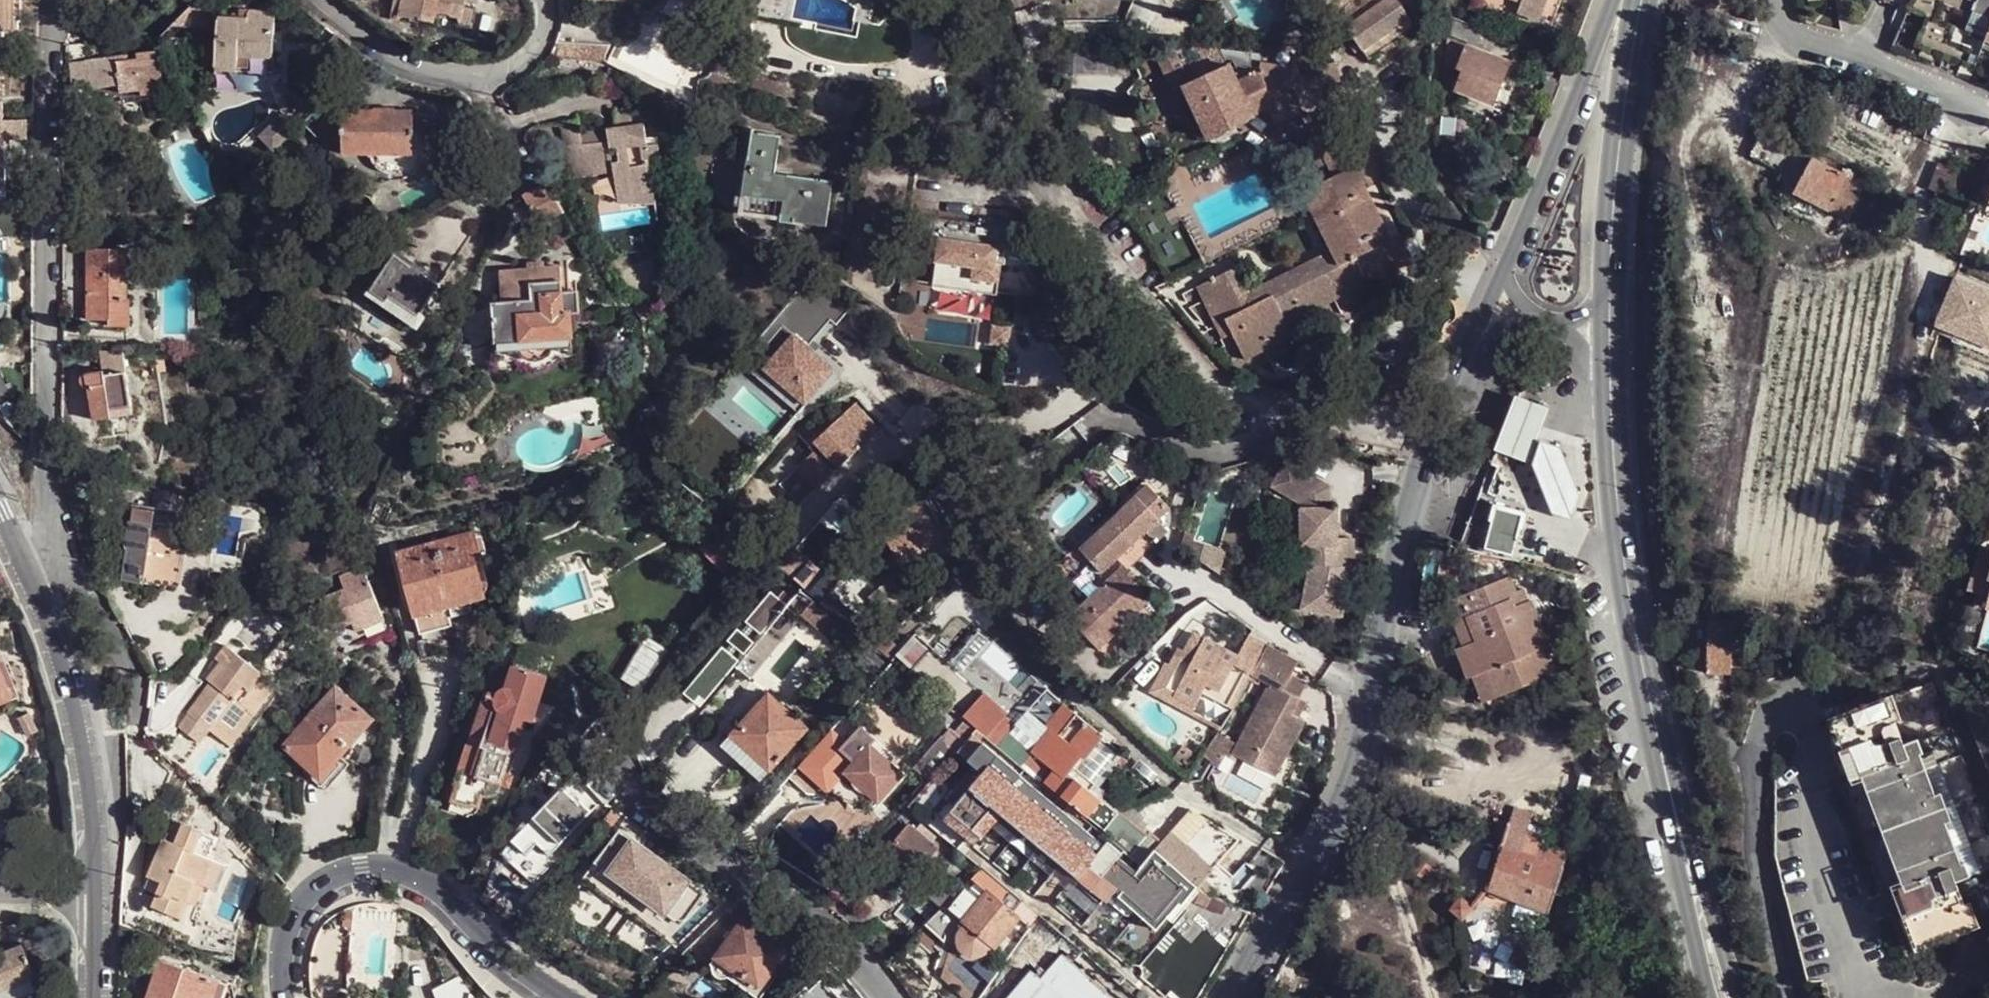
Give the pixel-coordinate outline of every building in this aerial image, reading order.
[(2,32),(15,31),(15,0),(3,0),(2,32)] [(242,13),(253,13),(266,0),(251,0),(242,9),(242,13)] [(400,16),(403,0),(396,0),(393,15),(400,16)] [(400,16),(435,23),(437,14),(461,19),(460,21),(461,24),(462,25),(465,26),(468,26),(470,26),(471,24),(472,22),(474,10),(465,8),(466,0),(403,0),(400,16)] [(748,15),(779,21),(782,0),(750,0),(748,15)] [(1337,18),(1343,20),(1371,0),(1325,0),(1337,18)] [(1398,0),(1384,0),(1348,27),(1371,59),(1416,24),(1398,0)] [(1538,23),(1547,0),(1478,0),(1538,23)] [(1907,11),(1926,18),(1915,45),(1944,58),(1988,76),(1988,0),(1911,0),(1907,11)] [(253,13),(242,13),(241,21),(219,20),(217,67),(239,69),(239,71),(272,74),(275,15),(253,13)] [(1483,28),(1449,14),(1448,26),(1447,34),(1476,46),(1483,28)] [(692,29),(681,28),(661,17),(651,27),(691,46),(692,29)] [(1446,39),(1444,65),(1463,73),(1457,89),(1493,104),(1501,83),(1509,63),(1446,39)] [(592,45),(558,41),(549,58),(591,61),(592,45)] [(1264,56),(1216,49),(1187,47),(1191,61),(1168,73),(1178,94),(1186,91),(1214,149),(1241,136),(1237,128),(1255,119),(1271,111),(1280,127),(1309,112),(1312,118),(1335,107),(1335,106),(1352,97),(1337,65),(1327,66),(1297,78),(1292,65),(1281,67),(1263,63),(1264,56)] [(121,86),(122,93),(141,91),(149,106),(168,97),(157,75),(163,74),(161,60),(129,63),(128,58),(88,62),(88,67),(85,68),(88,94),(110,95),(109,87),(121,86)] [(217,67),(217,87),(271,90),(272,74),(239,71),(239,69),(217,67)] [(1140,83),(1128,93),(1133,103),(1137,100),(1140,98),(1141,96),(1143,91),(1143,88),(1142,84),(1140,83)] [(123,96),(122,93),(121,86),(109,87),(110,95),(123,96)] [(6,172),(5,141),(35,140),(35,121),(4,122),(3,103),(0,103),(0,173),(6,172)] [(424,157),(423,136),(415,136),(415,112),(397,112),(396,116),(377,116),(377,112),(343,111),(342,156),(373,156),(373,158),(375,163),(378,166),(381,169),(384,172),(389,174),(394,174),(398,174),(398,180),(404,180),(407,179),(412,177),(417,173),(420,170),(423,164),(424,161),(424,157)] [(284,113),(260,136),(274,150),(297,127),(284,113)] [(577,141),(561,144),(566,174),(612,167),(610,153),(617,152),(619,196),(653,192),(649,167),(658,165),(656,146),(645,148),(643,125),(616,115),(617,126),(577,133),(577,141)] [(558,121),(561,144),(577,141),(577,133),(575,119),(558,121)] [(1282,277),(1302,317),(1391,273),(1393,276),(1416,264),(1402,235),(1392,240),(1356,169),(1368,163),(1349,122),(1316,138),(1336,178),(1304,194),(1333,252),(1282,277)] [(752,133),(743,195),(784,201),(781,223),(796,225),(797,221),(826,225),(831,182),(788,176),(787,185),(774,183),(775,174),(780,137),(752,133)] [(1791,151),(1760,136),(1750,156),(1782,172),(1791,151)] [(612,167),(566,174),(567,182),(610,175),(615,204),(653,204),(653,192),(619,196),(617,152),(610,153),(612,167)] [(1842,174),(1811,159),(1795,192),(1864,226),(1880,193),(1854,180),(1856,175),(1844,169),(1842,174)] [(1943,165),(1933,190),(1955,200),(1966,175),(1943,165)] [(788,176),(775,174),(774,183),(787,185),(788,176)] [(565,211),(549,184),(533,193),(538,201),(529,207),(540,225),(565,211)] [(524,198),(529,207),(538,201),(533,193),(524,198)] [(784,201),(743,195),(741,216),(781,223),(784,201)] [(1001,246),(940,238),(936,263),(974,269),(972,280),(1001,284),(1004,266),(998,265),(1001,246)] [(126,251),(89,251),(91,322),(110,322),(110,327),(132,327),(132,301),(128,301),(126,251)] [(395,256),(371,291),(388,302),(392,299),(420,317),(431,298),(439,285),(395,256)] [(1258,304),(1252,291),(1240,267),(1212,280),(1218,293),(1205,299),(1224,339),(1235,335),(1247,361),(1294,337),(1292,332),(1294,330),(1290,323),(1276,296),(1258,304)] [(539,278),(538,270),(509,272),(509,305),(495,307),(496,344),(519,343),(520,346),(521,348),(523,351),(525,353),(530,355),(532,356),(537,356),(541,356),(542,355),(546,353),(549,350),(551,346),(553,341),(575,339),(575,315),(581,314),(579,293),(567,294),(564,269),(548,270),(548,278),(539,278)] [(548,270),(538,270),(539,278),(548,278),(548,270)] [(1282,277),(1252,291),(1258,304),(1276,296),(1290,323),(1302,317),(1282,277)] [(1957,278),(1937,325),(1988,347),(1988,291),(1957,278)] [(1198,287),(1205,299),(1218,293),(1212,280),(1198,287)] [(935,311),(921,309),(920,320),(934,321),(935,311)] [(1013,327),(992,325),(990,345),(1011,348),(1013,327)] [(837,370),(794,334),(764,370),(806,406),(837,370)] [(127,353),(100,350),(103,373),(88,376),(85,377),(83,378),(82,381),(82,384),(83,386),(84,387),(85,388),(87,389),(91,389),(97,422),(137,415),(127,353)] [(1514,396),(1493,450),(1525,463),(1546,409),(1514,396)] [(854,405),(817,442),(820,447),(814,454),(799,467),(819,489),(879,431),(854,405)] [(820,447),(817,442),(809,449),(814,454),(820,447)] [(1562,450),(1541,442),(1532,465),(1551,509),(1553,515),(1570,520),(1582,498),(1564,454),(1562,450)] [(1272,485),(1285,492),(1298,465),(1286,459),(1285,462),(1272,485)] [(1303,468),(1298,465),(1285,492),(1303,502),(1302,546),(1311,547),(1310,570),(1355,571),(1355,541),(1343,541),(1343,509),(1336,509),(1337,486),(1303,468)] [(1082,551),(1102,574),(1143,535),(1154,546),(1170,530),(1158,520),(1171,508),(1150,487),(1082,551)] [(880,525),(886,536),(927,512),(921,501),(880,525)] [(167,584),(174,541),(177,513),(132,506),(126,547),(130,548),(125,581),(134,582),(143,583),(144,581),(167,584)] [(1513,555),(1522,516),(1495,510),(1486,548),(1513,555)] [(765,531),(775,542),(789,527),(795,533),(801,527),(784,512),(765,531)] [(927,512),(886,536),(905,573),(948,548),(927,512)] [(789,527),(775,542),(781,548),(795,533),(789,527)] [(713,540),(720,547),(732,537),(724,529),(713,540)] [(474,532),(398,553),(420,635),(451,627),(450,620),(469,614),(472,606),(468,593),(482,588),(473,552),(480,550),(474,532)] [(732,537),(720,547),(710,558),(728,577),(749,555),(732,537)] [(188,543),(174,541),(167,584),(182,586),(188,543)] [(1079,594),(1102,574),(1082,551),(1077,546),(1054,568),(1079,594)] [(760,566),(767,559),(756,549),(749,555),(760,566)] [(1078,629),(1087,638),(1142,586),(1129,576),(1131,573),(1123,565),(1068,620),(1078,629)] [(359,618),(364,630),(369,640),(388,631),(360,568),(337,577),(342,590),(320,600),(333,629),(349,623),(359,618)] [(1458,598),(1475,642),(1537,616),(1531,601),(1528,602),(1516,606),(1514,598),(1518,596),(1517,592),(1512,577),(1458,598)] [(1142,586),(1087,638),(1099,651),(1103,648),(1100,644),(1145,601),(1148,604),(1153,599),(1142,586)] [(1524,589),(1517,592),(1518,596),(1514,598),(1516,606),(1528,602),(1524,589)] [(803,603),(809,596),(801,590),(796,597),(803,603)] [(724,647),(686,694),(697,703),(702,698),(707,702),(741,660),(733,654),(738,648),(746,654),(752,646),(744,640),(750,632),(759,638),(783,607),(771,597),(740,636),(735,633),(729,641),(733,644),(728,651),(724,647)] [(1449,613),(1463,648),(1469,646),(1475,642),(1458,598),(1445,602),(1449,613)] [(1475,642),(1469,646),(1480,676),(1491,701),(1550,676),(1545,663),(1541,661),(1539,662),(1536,652),(1547,649),(1550,647),(1537,616),(1475,642)] [(1732,667),(1754,668),(1755,648),(1732,647),(1733,622),(1718,622),(1718,616),(1710,616),(1708,673),(1732,674),(1732,667)] [(354,635),(364,630),(359,618),(349,623),(354,635)] [(952,657),(963,666),(972,656),(986,669),(989,666),(1016,689),(1029,675),(977,629),(952,657)] [(1257,679),(1272,650),(1254,640),(1243,660),(1239,667),(1227,661),(1231,654),(1200,636),(1190,655),(1184,651),(1175,668),(1163,689),(1200,710),(1207,696),(1237,713),(1257,679)] [(1463,648),(1456,650),(1468,680),(1478,706),(1491,701),(1480,676),(1469,646),(1463,648)] [(231,648),(222,660),(227,664),(237,652),(231,648)] [(1552,660),(1547,649),(1536,652),(1539,662),(1541,661),(1545,663),(1552,660)] [(1296,663),(1272,650),(1257,679),(1275,688),(1238,759),(1281,781),(1310,726),(1297,719),(1290,715),(1298,700),(1305,685),(1289,677),(1296,663)] [(249,709),(255,714),(278,684),(237,652),(227,664),(222,660),(208,678),(211,681),(215,684),(209,691),(205,688),(188,710),(210,729),(218,719),(232,730),(249,709)] [(1231,654),(1227,661),(1239,667),(1243,660),(1231,654)] [(1163,689),(1175,668),(1171,666),(1155,694),(1196,717),(1200,710),(1163,689)] [(0,673),(0,703),(11,699),(0,673)] [(211,681),(205,688),(209,691),(215,684),(211,681)] [(469,805),(480,808),(485,796),(487,796),(492,796),(496,795),(497,793),(499,792),(502,788),(502,786),(509,789),(513,779),(505,777),(514,748),(505,745),(514,715),(517,713),(520,710),(522,707),(523,701),(522,696),(521,693),(517,689),(514,687),(512,686),(509,686),(504,688),(502,690),(499,693),(498,696),(486,693),(469,747),(466,747),(454,784),(458,786),(452,803),(468,808),(469,805)] [(374,719),(336,687),(309,719),(284,747),(295,757),(285,770),(297,780),(308,768),(321,779),(374,719)] [(733,736),(771,770),(807,730),(769,695),(733,736)] [(982,695),(963,718),(978,729),(988,738),(995,730),(1007,714),(982,695)] [(1892,695),(1876,701),(1877,704),(1888,700),(1896,722),(1902,721),(1892,695)] [(1305,703),(1298,700),(1290,715),(1297,719),(1305,703)] [(1876,701),(1836,716),(1848,749),(1859,776),(1851,779),(1842,783),(1863,838),(1883,894),(1897,888),(1905,909),(1891,914),(1906,954),(1963,933),(1962,930),(1973,926),(1965,905),(1956,882),(1970,877),(1964,862),(1961,864),(1955,849),(1945,822),(1935,795),(1925,769),(1920,755),(1924,754),(1918,739),(1902,745),(1894,723),(1896,722),(1888,700),(1877,704),(1876,701)] [(1046,724),(1051,729),(1060,735),(1077,713),(1064,702),(1046,724)] [(229,750),(255,714),(249,709),(232,730),(218,719),(210,729),(206,734),(229,750)] [(1060,735),(1051,729),(1033,751),(1055,771),(1046,783),(1090,817),(1103,801),(1069,774),(1083,756),(1087,759),(1102,740),(1096,734),(1098,731),(1077,713),(1060,735)] [(1848,749),(1836,716),(1828,719),(1840,752),(1848,749)] [(829,733),(790,777),(809,794),(826,797),(846,773),(871,745),(876,739),(864,729),(848,745),(829,733)] [(917,768),(932,779),(958,751),(966,742),(952,730),(943,741),(941,740),(917,768)] [(988,738),(997,746),(1004,737),(995,730),(988,738)] [(1183,906),(1199,887),(1156,851),(1145,866),(1132,856),(1125,851),(1123,853),(1103,837),(1100,841),(973,735),(966,742),(958,751),(977,768),(950,802),(955,807),(945,820),(977,845),(998,820),(1016,834),(1020,829),(1064,866),(1059,870),(1101,905),(1106,901),(1126,917),(1127,918),(1128,918),(1130,918),(1132,917),(1137,911),(1159,930),(1169,917),(1180,904),(1183,906)] [(761,781),(771,770),(733,736),(724,746),(761,781)] [(867,792),(881,802),(905,774),(871,745),(846,773),(855,780),(856,783),(857,786),(861,789),(862,790),(867,792)] [(1840,752),(1851,779),(1859,776),(1848,749),(1840,752)] [(579,803),(589,813),(601,801),(598,799),(593,794),(589,788),(587,786),(575,800),(579,803)] [(884,805),(881,802),(867,792),(864,797),(879,810),(884,805)] [(1941,793),(1935,795),(1945,822),(1951,820),(1941,793)] [(533,874),(589,813),(579,803),(573,807),(557,794),(501,854),(515,868),(520,864),(533,874)] [(1119,813),(1103,801),(1090,817),(1105,830),(1119,813)] [(478,811),(480,808),(469,805),(468,808),(452,803),(450,811),(468,818),(470,817),(476,814),(478,811)] [(1192,808),(1172,833),(1213,869),(1226,854),(1239,839),(1192,808)] [(1533,814),(1515,808),(1510,822),(1495,817),(1505,840),(1489,888),(1548,909),(1567,852),(1542,842),(1544,835),(1528,829),(1533,814)] [(621,817),(613,810),(605,820),(613,826),(621,817)] [(1119,813),(1105,830),(1134,852),(1150,831),(1145,828),(1142,832),(1119,813)] [(205,885),(217,859),(209,856),(217,836),(195,827),(173,818),(150,876),(163,883),(154,906),(180,918),(188,901),(194,903),(196,904),(205,885)] [(902,865),(916,876),(938,848),(909,826),(876,868),(891,879),(897,871),(902,865)] [(1125,851),(1132,856),(1134,852),(1105,830),(1103,833),(1125,851)] [(704,893),(618,832),(585,878),(622,905),(634,892),(644,898),(633,913),(666,936),(687,921),(704,893)] [(1156,851),(1199,887),(1205,878),(1213,869),(1172,833),(1164,842),(1156,851)] [(234,873),(252,882),(258,885),(261,877),(242,858),(234,873)] [(227,864),(217,859),(205,885),(217,890),(227,864)] [(911,883),(916,876),(902,865),(897,871),(911,883)] [(980,867),(971,876),(978,882),(986,872),(980,867)] [(850,871),(831,891),(854,911),(871,891),(850,871)] [(1019,900),(986,872),(978,882),(989,890),(963,921),(965,924),(962,927),(961,929),(958,936),(958,940),(959,945),(962,950),(965,952),(968,954),(971,955),(975,956),(979,956),(984,955),(987,953),(990,949),(992,946),(995,949),(1020,919),(1021,917),(1016,911),(1012,908),(1019,900)] [(1199,887),(1207,893),(1213,885),(1205,878),(1199,887)] [(949,910),(963,921),(989,890),(978,882),(970,891),(966,889),(949,910)] [(1883,894),(1891,914),(1905,909),(1897,888),(1883,894)] [(1461,898),(1453,909),(1462,917),(1471,906),(1461,898)] [(1032,929),(1042,917),(1024,902),(1016,911),(1021,917),(1020,919),(1032,929)] [(1971,903),(1965,905),(1973,926),(1962,930),(1963,933),(1980,927),(1971,903)] [(362,914),(357,987),(391,990),(396,918),(362,914)] [(750,977),(763,987),(788,953),(744,921),(717,958),(747,980),(750,977)] [(793,943),(798,936),(786,929),(781,936),(793,943)] [(0,952),(0,997),(41,997),(42,997),(21,944),(0,952)] [(800,957),(814,965),(823,954),(810,944),(800,957)] [(1005,997),(1109,997),(1061,956),(1042,978),(1031,968),(1005,997)] [(763,987),(750,977),(747,980),(717,958),(714,964),(713,967),(713,969),(715,975),(717,977),(718,978),(723,979),(727,978),(729,977),(757,997),(761,997),(766,990),(763,987)] [(220,980),(162,961),(151,992),(149,997),(214,997),(220,980)] [(835,966),(831,971),(848,991),(853,987),(835,966)] [(824,979),(814,988),(810,985),(795,997),(841,997),(824,979)] [(220,980),(214,997),(223,997),(228,984),(220,980)]
